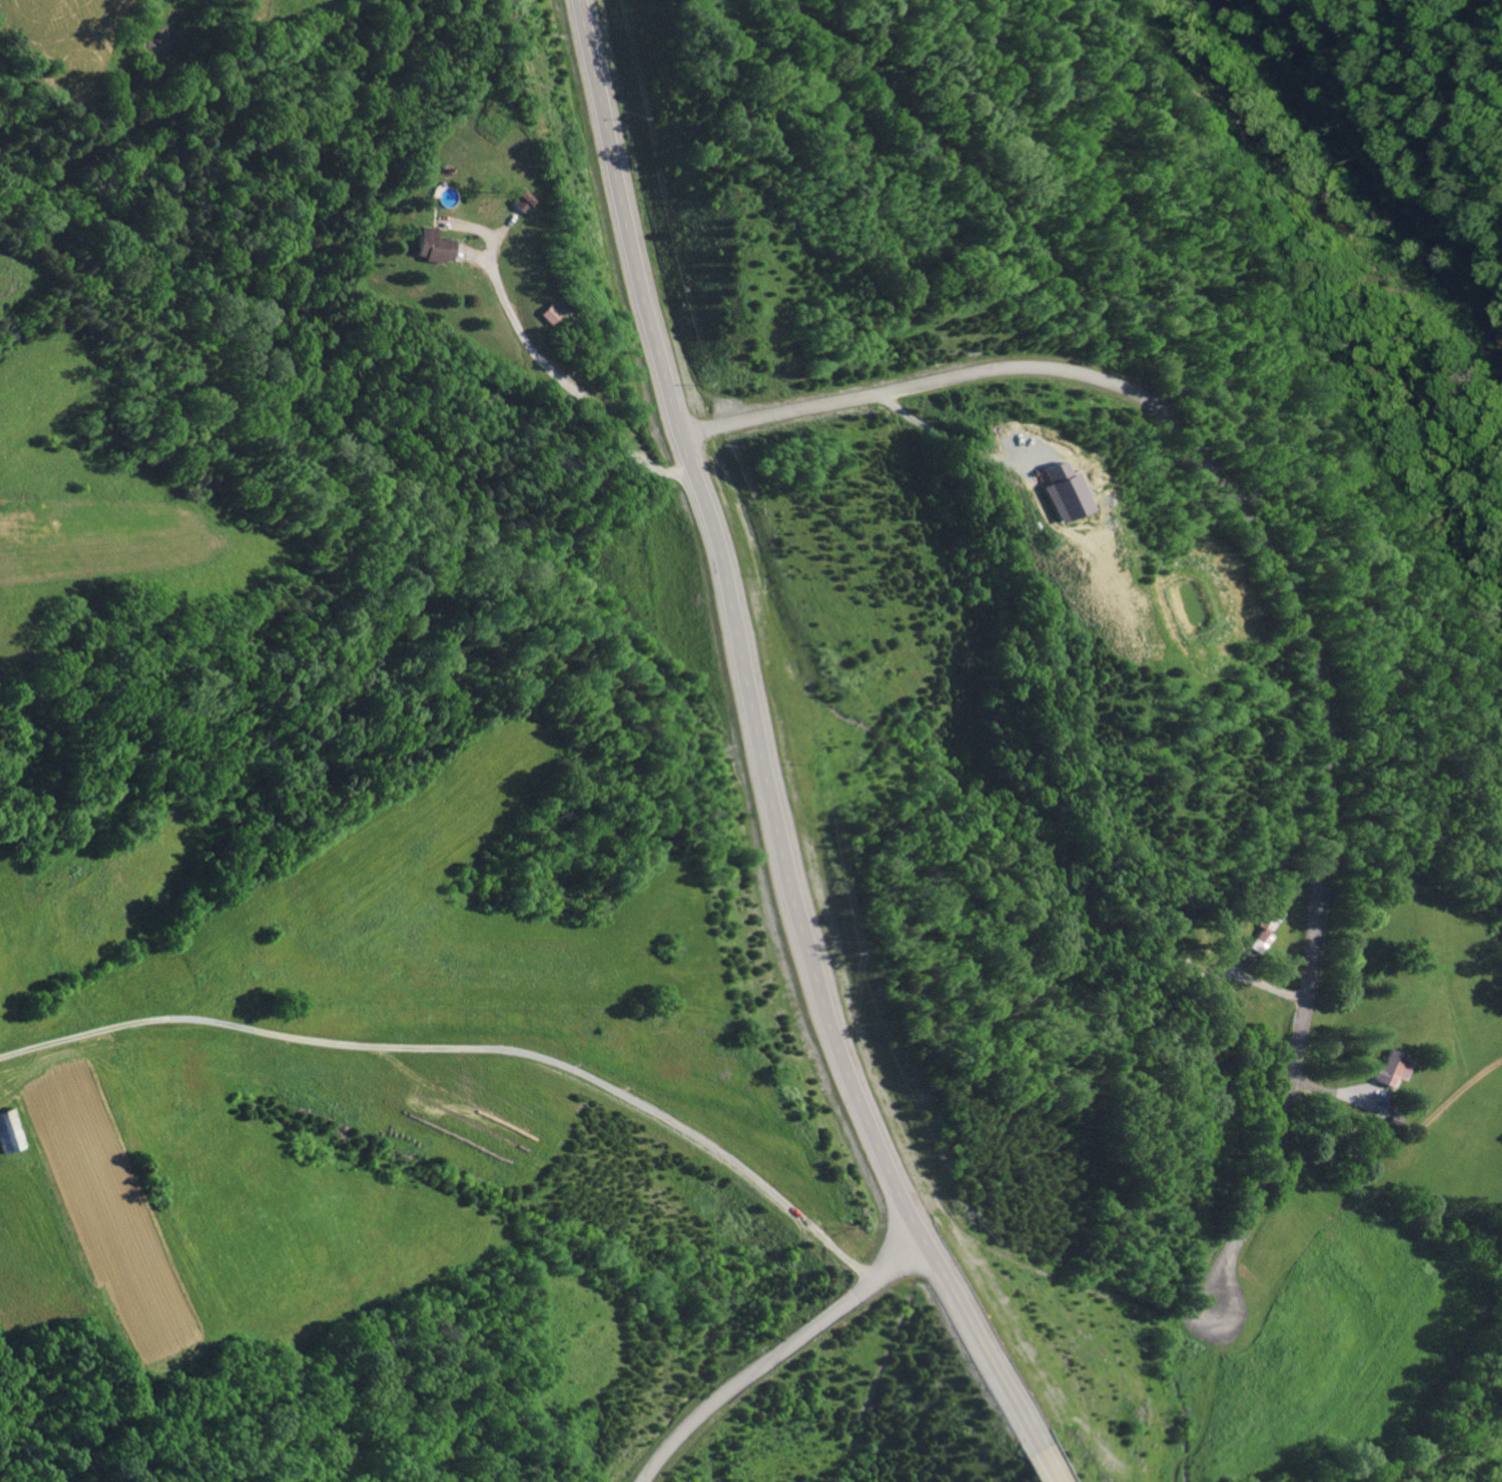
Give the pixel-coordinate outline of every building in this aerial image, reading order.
[(511,201),(523,212),(534,199),(522,188),(511,201)] [(447,261),(450,238),(431,236),(432,227),(415,225),(411,256),(447,261)] [(547,323),(563,309),(553,298),(537,313),(547,323)] [(1039,485),(1055,522),(1087,508),(1071,471),(1065,473),(1059,459),(1039,467),(1046,482),(1039,485)] [(1247,946),(1257,954),(1271,934),(1268,931),(1282,912),(1273,905),(1258,926),(1261,927),(1247,946)] [(1385,1050),(1380,1069),(1373,1066),(1369,1079),(1391,1085),(1393,1077),(1403,1079),(1409,1057),(1385,1050)] [(23,1147),(14,1107),(0,1111),(0,1153),(23,1147)]
